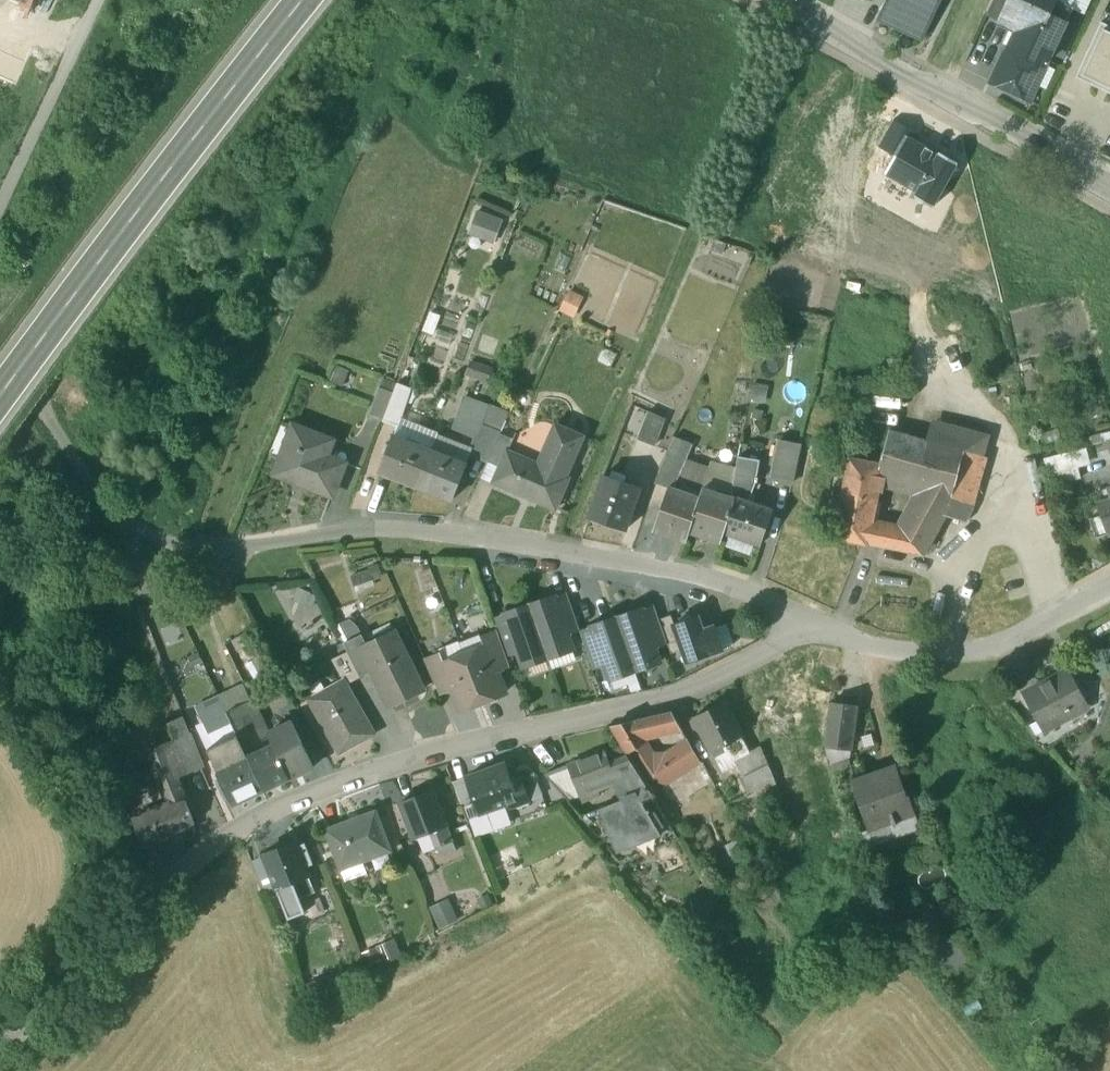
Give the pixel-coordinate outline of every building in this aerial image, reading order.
[(44,0),(0,0),(0,9),(21,2),(39,10),(44,0)] [(893,2),(889,0),(888,0),(879,18),(924,40),(943,0),(894,0),(893,2)] [(985,15),(1000,22),(1010,0),(993,0),(985,15)] [(1000,22),(1002,23),(1004,17),(1016,22),(1015,24),(1030,31),(1028,36),(1020,53),(1045,65),(1072,8),(1056,1),(1056,0),(1010,0),(1000,22)] [(1075,77),(1109,94),(1109,26),(1101,22),(1075,77)] [(1018,32),(1010,48),(1020,53),(1028,36),(1018,32)] [(1028,99),(1045,65),(1020,53),(1010,48),(993,82),(1028,99)] [(915,141),(919,135),(894,121),(879,147),(895,156),(906,136),(915,141)] [(915,141),(906,136),(895,156),(885,174),(917,192),(914,197),(933,208),(958,163),(939,152),(938,154),(915,141)] [(474,207),(465,232),(495,243),(504,218),(474,207)] [(726,244),(715,240),(711,250),(723,254),(726,244)] [(569,290),(559,309),(572,316),(582,297),(569,290)] [(431,313),(424,331),(433,334),(440,316),(431,313)] [(453,335),(439,329),(435,340),(449,345),(453,335)] [(421,361),(408,356),(397,383),(411,389),(421,361)] [(492,369),(471,362),(467,375),(487,382),(492,369)] [(393,393),(383,421),(398,427),(411,389),(397,383),(393,393)] [(379,388),(368,416),(383,421),(393,393),(379,388)] [(488,408),(463,399),(461,406),(485,415),(488,408)] [(485,415),(461,406),(453,429),(476,438),(481,425),(485,415)] [(507,415),(488,408),(485,415),(481,425),(500,433),(505,421),(504,421),(507,415)] [(648,413),(637,440),(654,446),(664,420),(648,413)] [(989,436),(937,422),(931,443),(964,452),(983,458),(989,436)] [(500,433),(481,425),(476,438),(469,455),(488,462),(500,433)] [(509,451),(508,450),(501,468),(494,483),(555,509),(568,479),(564,478),(582,437),(555,425),(539,464),(509,451)] [(294,426),(276,475),(332,496),(344,464),(326,457),(332,441),(294,426)] [(931,443),(890,431),(881,466),(878,478),(923,490),(951,500),(964,452),(931,443)] [(500,433),(488,462),(501,468),(508,450),(509,451),(514,440),(500,433)] [(1078,442),(1081,450),(1109,442),(1109,433),(1078,442)] [(393,436),(379,472),(416,488),(431,450),(393,436)] [(673,439),(658,471),(654,485),(666,490),(667,488),(674,491),(688,462),(694,448),(673,439)] [(800,445),(781,441),(773,481),(792,485),(800,445)] [(466,464),(431,450),(416,488),(451,501),(466,464)] [(964,452),(951,500),(943,516),(966,524),(973,510),(987,459),(983,458),(964,452)] [(1072,453),(1044,460),(1051,487),(1080,480),(1072,453)] [(760,461),(738,457),(736,470),(731,493),(733,496),(735,498),(736,499),(749,503),(756,483),(757,483),(758,478),(757,478),(760,461)] [(881,466),(851,460),(835,538),(864,544),(869,523),(873,502),(878,478),(881,466)] [(688,462),(674,491),(701,500),(704,490),(735,498),(733,496),(731,493),(736,470),(712,463),(710,468),(688,462)] [(639,488),(605,476),(590,519),(624,531),(639,488)] [(884,480),(878,478),(873,502),(879,503),(884,480)] [(674,491),(667,488),(666,490),(652,531),(687,543),(691,534),(690,533),(701,500),(674,491)] [(1098,493),(1099,504),(1109,500),(1109,496),(1108,490),(1108,489),(1098,493)] [(735,498),(704,490),(701,500),(690,533),(691,534),(720,545),(724,532),(736,499),(735,498)] [(901,530),(869,523),(864,544),(865,544),(898,551),(903,532),(927,545),(943,516),(951,500),(923,490),(901,530)] [(749,503),(736,499),(724,532),(760,545),(771,513),(749,503)] [(1098,504),(1100,507),(1102,515),(1108,536),(1109,535),(1109,500),(1099,504),(1098,504)] [(1100,507),(1082,513),(1088,533),(1093,531),(1089,520),(1102,515),(1100,507)] [(1102,515),(1089,520),(1093,531),(1096,540),(1108,536),(1102,515)] [(927,545),(903,532),(898,551),(922,555),(927,545)] [(567,596),(554,600),(567,637),(579,633),(567,596)] [(553,598),(529,606),(547,660),(572,651),(567,637),(554,600),(553,598)] [(529,606),(504,615),(518,654),(523,668),(547,660),(529,606)] [(654,609),(642,613),(654,650),(667,646),(658,621),(654,609)] [(641,611),(616,619),(635,672),(659,664),(654,650),(642,613),(641,611)] [(674,626),(671,616),(658,621),(667,646),(670,656),(682,652),(673,626),(674,626)] [(518,654),(505,617),(493,621),(497,633),(506,658),(518,654)] [(674,626),(673,626),(682,652),(686,664),(722,651),(714,628),(702,632),(697,618),(674,626)] [(616,619),(591,628),(592,630),(605,667),(610,681),(635,672),(616,619)] [(592,630),(580,634),(593,671),(605,667),(592,630)] [(497,633),(481,638),(484,647),(486,647),(495,671),(508,666),(506,658),(497,633)] [(368,649),(361,634),(343,643),(348,653),(359,676),(360,678),(372,672),(390,707),(424,690),(397,635),(368,649)] [(484,647),(464,656),(483,703),(505,694),(495,671),(486,647),(484,647)] [(348,653),(333,661),(342,681),(344,684),(359,676),(348,653)] [(440,655),(423,662),(438,694),(450,688),(441,665),(444,664),(440,655)] [(444,664),(441,665),(450,688),(460,712),(483,703),(464,656),(444,664)] [(1067,673),(1027,695),(1046,730),(1086,709),(1083,704),(1085,703),(1087,696),(1084,690),(1078,688),(1075,689),(1067,673)] [(342,681),(308,700),(338,753),(372,734),(344,684),(342,681)] [(251,702),(225,714),(231,726),(236,737),(237,738),(262,726),(251,702)] [(724,703),(693,719),(710,754),(711,754),(714,759),(724,754),(721,749),(725,747),(733,763),(749,755),(748,754),(740,739),(742,738),(724,703)] [(856,708),(831,705),(825,747),(849,751),(856,708)] [(225,714),(202,725),(207,737),(231,726),(225,714)] [(671,714),(632,724),(642,739),(680,730),(671,714)] [(181,719),(167,725),(170,732),(174,742),(175,742),(188,774),(201,769),(195,756),(197,755),(181,719)] [(292,723),(268,734),(289,779),(312,768),(292,723)] [(632,724),(612,728),(612,730),(626,755),(627,755),(645,744),(642,739),(632,724)] [(262,726),(237,738),(246,758),(272,745),(262,726)] [(170,732),(158,737),(162,747),(174,742),(170,732)] [(236,737),(208,751),(216,772),(246,758),(237,738),(236,737)] [(174,742),(162,747),(169,763),(174,777),(175,779),(188,774),(175,742),(174,742)] [(645,744),(627,755),(651,793),(698,763),(687,742),(664,756),(664,779),(650,778),(651,756),(651,754),(645,744)] [(272,745),(246,758),(262,791),(288,780),(272,745)] [(162,747),(148,752),(155,769),(169,763),(162,747)] [(619,747),(603,753),(608,765),(626,757),(619,747)] [(749,755),(733,763),(742,779),(767,766),(760,748),(748,754),(749,755)] [(652,798),(626,757),(608,765),(603,753),(569,767),(581,798),(582,798),(584,804),(600,798),(598,792),(613,786),(620,803),(623,810),(640,803),(652,798)] [(651,756),(650,778),(664,779),(664,756),(664,757),(651,756)] [(246,758),(216,772),(220,781),(214,784),(222,800),(228,797),(232,806),(262,791),(246,758)] [(155,769),(136,776),(142,790),(160,783),(174,777),(169,763),(155,769)] [(504,765),(466,779),(476,806),(479,816),(515,803),(517,807),(528,803),(518,778),(510,781),(504,765)] [(767,766),(742,779),(747,791),(772,778),(768,766),(767,766)] [(895,767),(850,782),(867,832),(915,816),(908,798),(906,798),(895,767)] [(565,769),(545,777),(566,803),(576,799),(565,769)] [(174,777),(160,783),(165,795),(179,789),(175,779),(174,777)] [(466,779),(452,784),(463,811),(476,806),(466,779)] [(179,789),(165,795),(169,806),(169,807),(184,801),(179,789)] [(413,795),(403,799),(404,802),(399,804),(413,840),(430,833),(446,827),(432,791),(415,798),(413,795)] [(169,806),(131,821),(143,849),(163,842),(161,837),(193,824),(184,801),(169,807),(169,806)] [(620,803),(598,811),(605,829),(608,836),(613,834),(621,853),(633,848),(632,845),(658,834),(640,803),(623,810),(620,803)] [(598,811),(580,818),(596,837),(605,829),(598,811)] [(374,813),(327,831),(342,869),(389,851),(374,813)] [(446,827),(430,833),(436,849),(452,843),(446,827)] [(295,843),(262,856),(275,890),(291,883),(307,877),(308,877),(295,843)] [(452,843),(436,849),(436,851),(437,850),(439,855),(449,851),(455,849),(452,843)] [(307,877),(291,883),(297,899),(314,893),(307,877)] [(275,890),(264,894),(272,915),(283,911),(275,890)] [(447,899),(430,906),(440,929),(457,921),(447,899)] [(963,936),(937,950),(948,970),(974,956),(963,936)]
